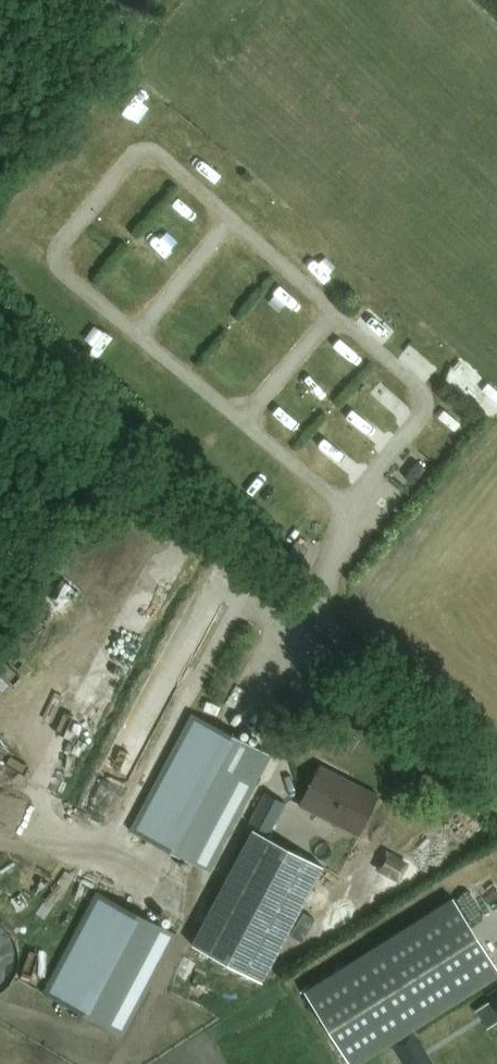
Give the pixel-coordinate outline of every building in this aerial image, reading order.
[(245,324),(263,342),(277,329),(259,311),(245,324)] [(83,318),(70,333),(85,346),(98,332),(83,318)] [(372,391),(397,413),(408,400),(383,378),(372,391)] [(414,487),(430,472),(412,453),(396,467),(414,487)] [(211,874),(272,758),(191,717),(131,833),(211,874)] [(298,809),(359,839),(378,800),(318,770),(298,809)] [(249,826),(274,838),(287,806),(264,796),(249,826)] [(318,869),(249,832),(188,948),(257,984),(318,869)] [(123,1037),(176,937),(97,894),(43,995),(123,1037)] [(496,977),(496,970),(453,900),(304,993),(348,1063),(358,1063),(496,977)] [(489,997),(496,1011),(496,992),(489,997)] [(422,1045),(423,1038),(420,1032),(409,1039),(416,1049),(422,1045)]
